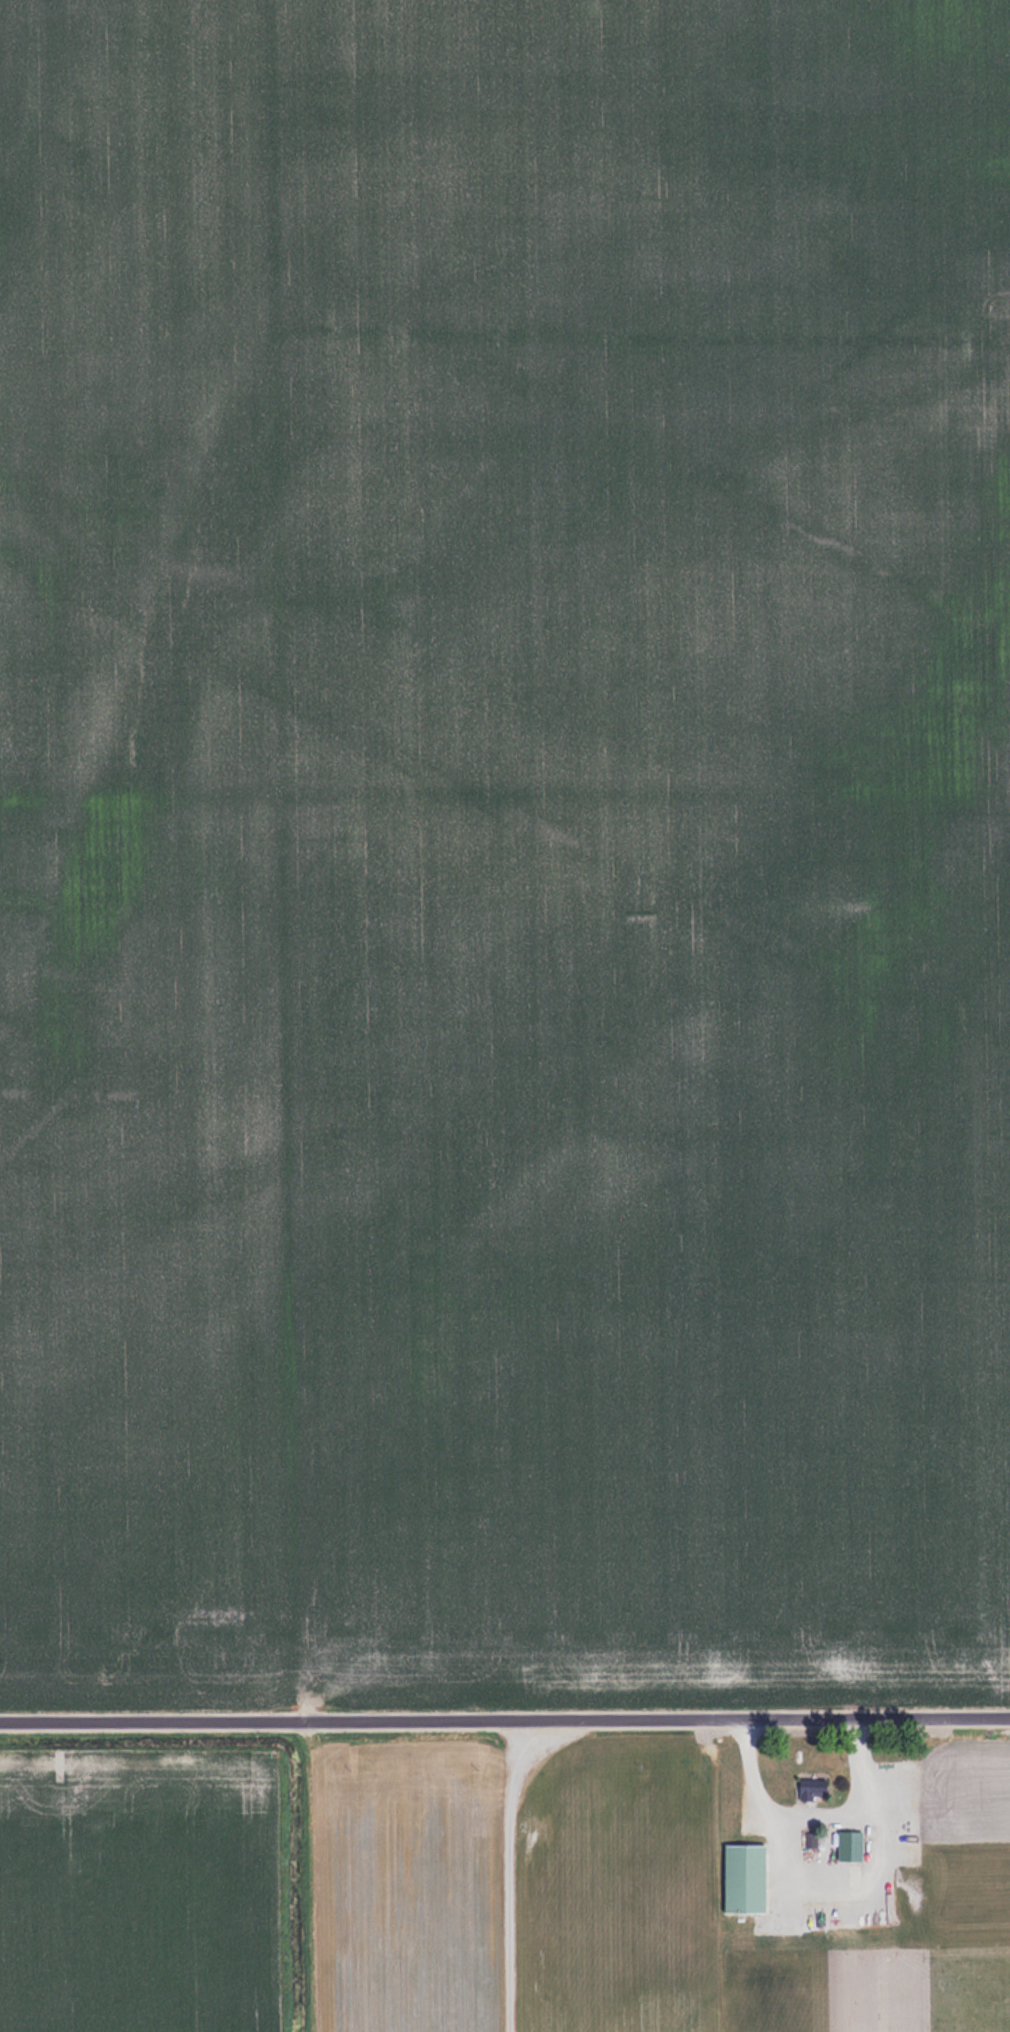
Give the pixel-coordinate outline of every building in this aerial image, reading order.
[(798,1798),(826,1798),(826,1779),(798,1779),(798,1798)] [(861,1860),(861,1830),(837,1830),(837,1860),(861,1860)] [(722,1843),(722,1911),(763,1911),(763,1843),(722,1843)]
